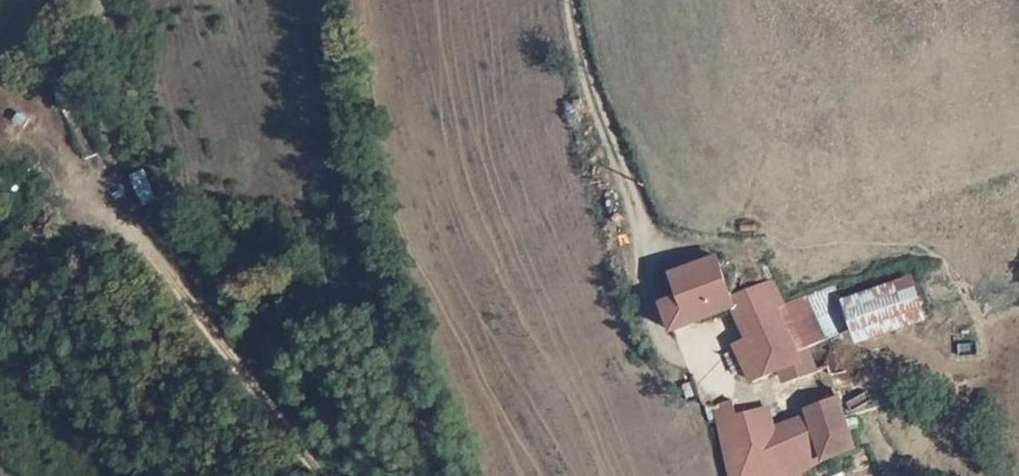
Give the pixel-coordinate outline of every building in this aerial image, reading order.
[(800,346),(781,305),(773,287),(736,301),(716,258),(674,276),(683,296),(664,304),(675,333),(736,309),(753,345),(768,377),(788,368),(794,382),(823,371),(812,344),(800,346)] [(909,275),(856,297),(873,334),(925,312),(909,275)] [(781,305),(800,346),(812,344),(859,324),(840,280),(781,305)] [(755,382),(768,377),(753,345),(741,350),(750,369),(755,382)] [(750,369),(741,350),(727,356),(735,376),(750,369)] [(767,433),(773,431),(764,408),(759,410),(754,396),(723,409),(712,381),(697,387),(707,412),(713,409),(734,475),(783,475),(767,433)] [(859,451),(842,402),(807,414),(808,416),(773,431),(767,433),(783,475),(802,475),(809,472),(833,460),(859,451)]
